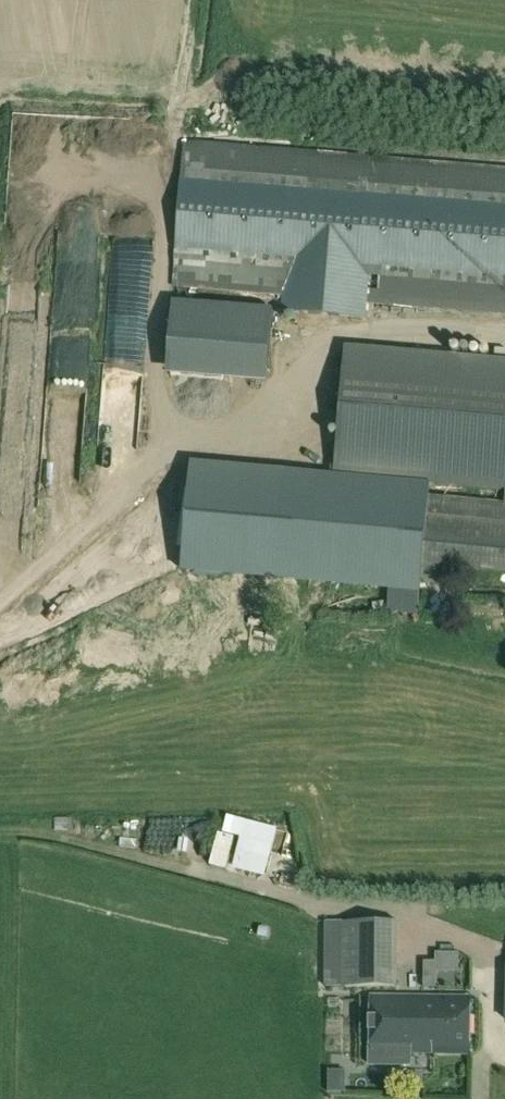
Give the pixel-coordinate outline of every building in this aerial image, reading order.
[(186,144),(174,287),(285,296),(284,310),(367,317),(367,309),(504,321),(504,170),(186,144)] [(105,251),(107,279),(133,278),(132,250),(105,251)] [(266,390),(272,314),(172,306),(166,382),(266,390)] [(129,309),(103,311),(104,322),(124,321),(124,327),(130,327),(129,309)] [(359,349),(362,331),(344,328),(341,347),(359,349)] [(423,389),(344,382),(336,475),(504,490),(503,505),(319,488),(297,486),(293,550),(313,553),(423,563),(421,580),(452,583),(454,566),(504,571),(504,396),(423,389)] [(331,572),(331,593),(351,593),(350,572),(331,572)] [(205,809),(203,824),(227,828),(223,852),(246,856),(253,817),(205,809)] [(396,921),(344,921),(344,987),(397,987),(396,921)] [(424,987),(436,988),(437,962),(424,962),(424,987)] [(409,1053),(422,1054),(423,1031),(416,1031),(416,1022),(415,1020),(415,1016),(409,1016),(409,1004),(411,1004),(411,997),(372,996),(371,1053),(389,1053),(389,1065),(408,1065),(409,1053)] [(423,1031),(422,1054),(470,1054),(471,998),(411,997),(411,1004),(409,1004),(409,1016),(415,1016),(415,1020),(416,1022),(416,1031),(423,1031)]
